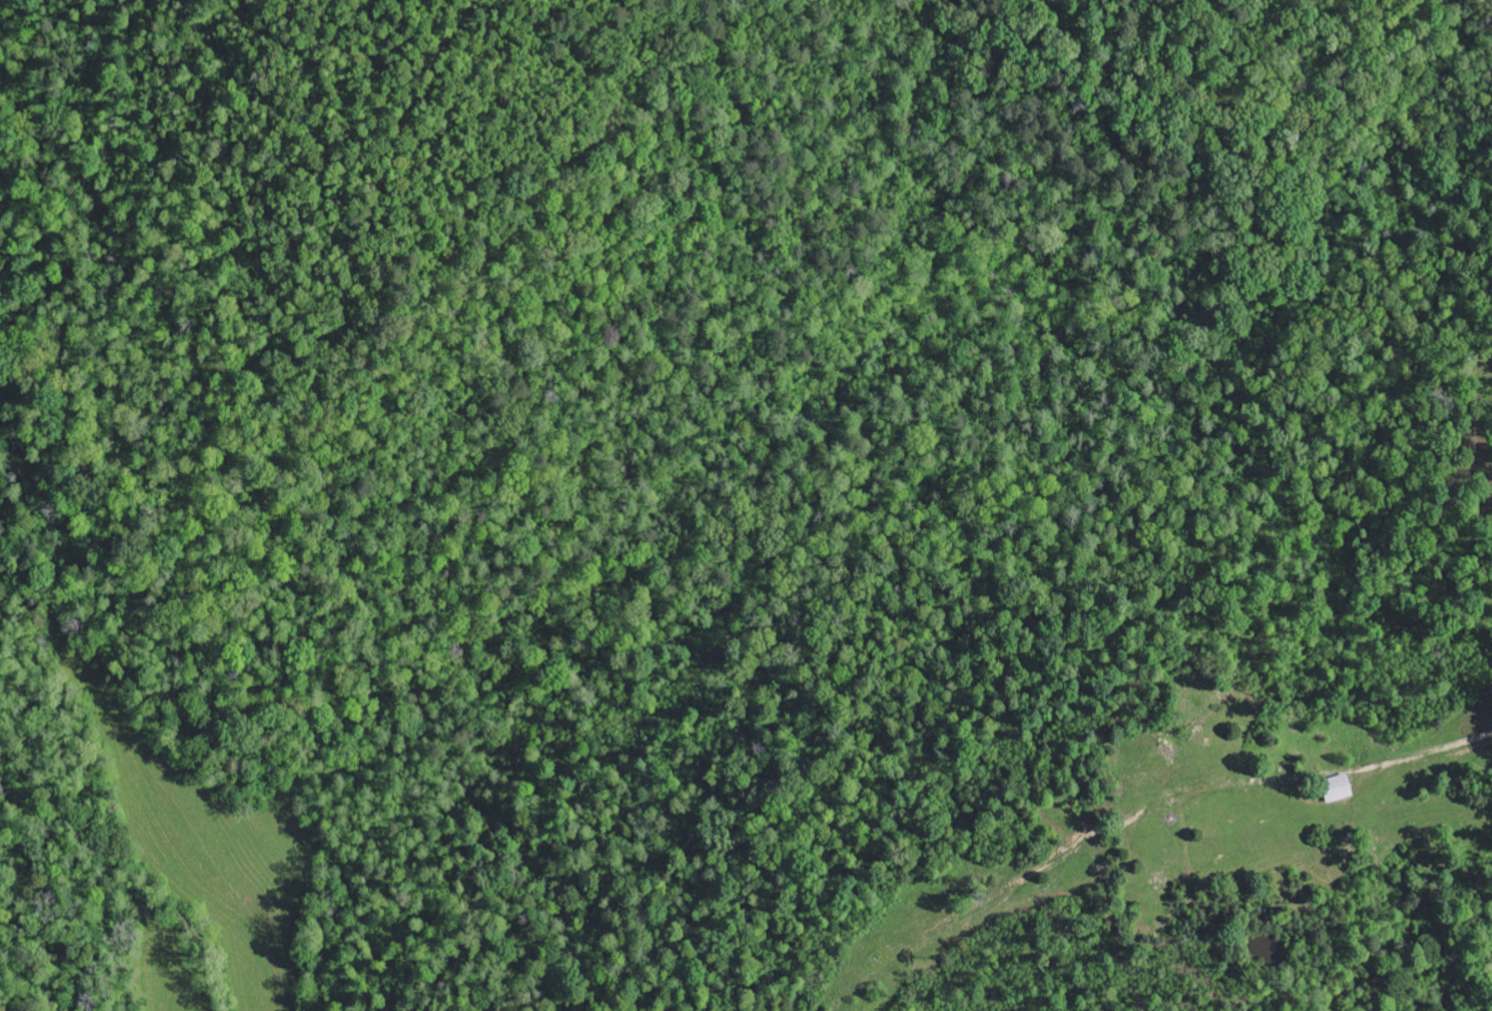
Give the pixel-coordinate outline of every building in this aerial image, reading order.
[(1356,796),(1349,774),(1323,783),(1331,805),(1356,796)]
